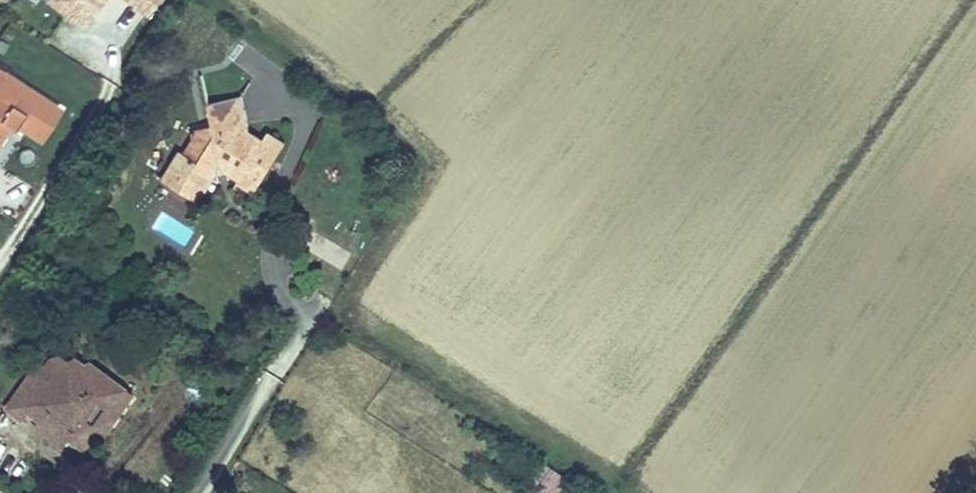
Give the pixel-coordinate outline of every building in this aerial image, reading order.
[(80,28),(101,0),(41,0),(80,28)] [(155,0),(126,0),(145,14),(155,0)] [(60,110),(0,71),(0,139),(9,126),(15,130),(18,125),(41,139),(60,110)] [(256,190),(283,147),(266,136),(263,141),(250,133),(242,96),(207,105),(212,126),(214,135),(194,141),(185,154),(181,151),(171,167),(184,175),(181,180),(203,193),(216,173),(216,170),(225,168),(226,171),(239,179),(256,190)] [(214,135),(212,126),(194,130),(192,133),(194,141),(214,135)] [(285,143),(268,133),(266,136),(283,147),(285,143)] [(181,180),(184,175),(171,167),(163,180),(198,202),(203,193),(181,180)] [(256,190),(239,179),(237,182),(254,193),(256,190)] [(95,425),(106,409),(116,404),(126,390),(91,364),(86,366),(75,359),(70,362),(61,355),(52,359),(45,370),(32,375),(7,408),(23,420),(29,411),(40,419),(36,425),(54,438),(61,428),(70,435),(70,437),(84,447),(98,428),(99,428),(95,425)] [(105,433),(134,395),(126,390),(116,404),(106,409),(95,425),(99,428),(98,428),(105,433)] [(64,446),(70,437),(70,435),(61,428),(54,438),(64,446)] [(567,482),(542,465),(526,488),(525,487),(521,492),(560,492),(567,482)]
